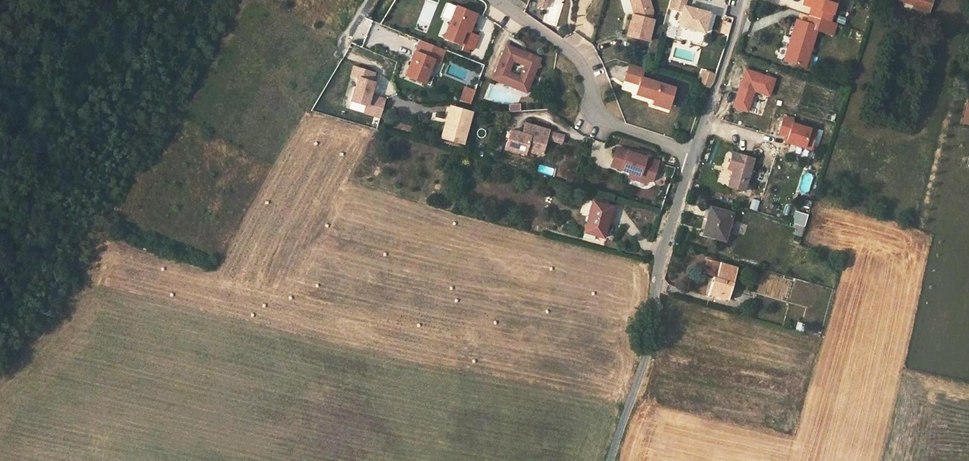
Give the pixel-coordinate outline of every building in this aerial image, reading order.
[(538,7),(546,10),(548,0),(541,0),(538,7)] [(654,12),(650,0),(632,0),(631,0),(634,11),(638,12),(637,16),(636,16),(633,15),(628,37),(650,42),(655,20),(652,20),(654,12)] [(669,9),(683,12),(679,26),(705,33),(710,13),(685,7),(686,0),(671,0),(669,9)] [(809,16),(830,22),(835,4),(833,3),(834,0),(804,0),(803,5),(812,7),(809,16)] [(903,2),(913,5),(913,8),(927,12),(931,0),(897,0),(903,2)] [(911,12),(913,8),(913,5),(903,2),(901,9),(911,12)] [(458,7),(445,39),(473,51),(479,37),(470,33),(477,15),(458,7)] [(784,60),(805,66),(816,29),(832,35),(835,24),(830,22),(809,16),(806,23),(797,20),(784,60)] [(537,59),(532,61),(524,58),(525,54),(507,47),(495,80),(527,93),(537,69),(541,67),(537,59)] [(413,62),(407,76),(426,84),(436,61),(418,53),(414,63),(413,62)] [(442,62),(437,75),(450,80),(455,67),(442,62)] [(672,106),(677,89),(644,78),(647,72),(632,67),(627,81),(641,85),(638,95),(656,100),(654,105),(664,108),(665,104),(672,106)] [(830,112),(837,113),(841,93),(833,92),(830,112)] [(750,110),(750,93),(731,93),(731,110),(750,110)] [(381,112),(381,102),(342,103),(342,113),(381,112)] [(452,121),(447,139),(463,144),(473,113),(452,108),(448,120),(452,121)] [(789,136),(787,142),(811,150),(817,131),(793,124),(794,121),(784,118),(779,133),(789,136)] [(443,138),(447,139),(452,121),(448,120),(443,138)] [(526,123),(525,127),(528,128),(527,131),(523,134),(512,130),(506,148),(526,154),(527,151),(543,155),(545,150),(542,144),(543,138),(548,139),(550,132),(550,130),(526,123)] [(550,132),(548,139),(563,144),(565,136),(550,132)] [(660,162),(618,149),(613,166),(632,173),(641,176),(640,180),(648,183),(654,180),(660,162)] [(753,159),(732,153),(728,168),(735,171),(734,175),(732,174),(728,186),(744,191),(753,159)] [(543,167),(541,172),(552,176),(553,170),(543,167)] [(749,209),(756,211),(758,200),(751,199),(749,209)] [(811,202),(805,200),(803,206),(809,208),(811,202)] [(594,202),(585,232),(605,238),(614,207),(594,202)] [(732,213),(711,208),(707,221),(706,221),(704,229),(706,230),(705,235),(724,240),(732,213)] [(807,216),(795,212),(793,218),(794,218),(793,223),(803,227),(807,216)] [(797,229),(796,232),(795,232),(794,234),(801,236),(803,227),(793,223),(792,228),(797,229)] [(737,267),(720,262),(717,272),(714,271),(712,277),(713,277),(708,295),(728,300),(737,267)]
